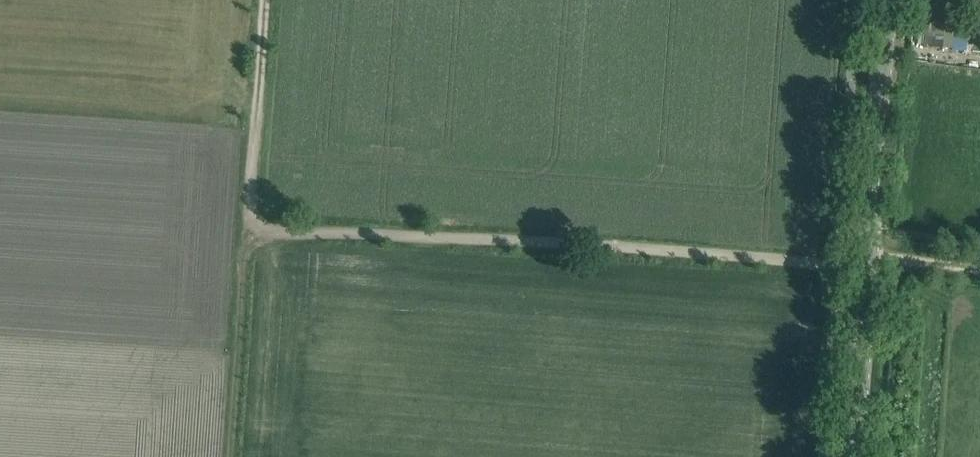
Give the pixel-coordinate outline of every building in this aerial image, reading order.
[(978,12),(974,3),(956,11),(961,20),(978,12)] [(952,49),(954,22),(955,15),(945,15),(933,21),(933,26),(924,26),(923,45),(931,45),(931,48),(952,49)]
